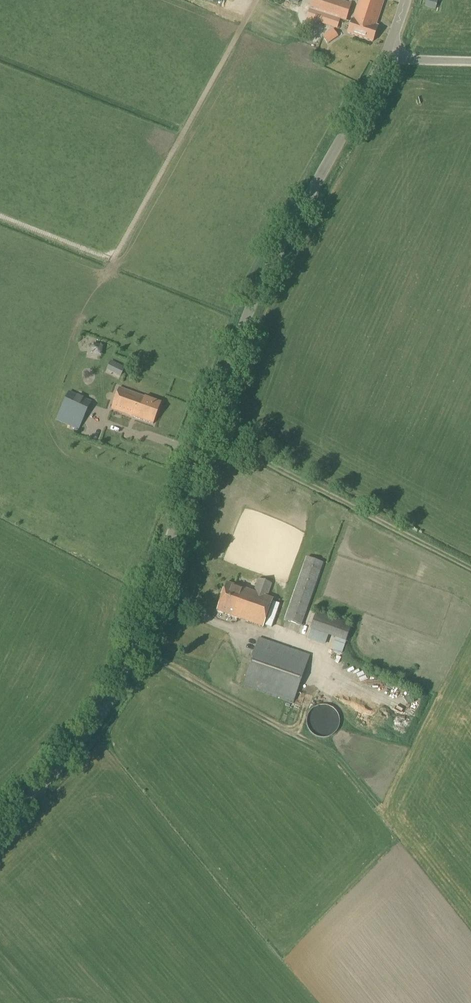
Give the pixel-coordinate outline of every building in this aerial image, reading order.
[(306,19),(337,29),(340,19),(346,21),(351,5),(337,0),(313,0),(306,19)] [(385,0),(359,0),(348,34),(373,42),(378,26),(377,25),(385,0)] [(436,9),(438,0),(427,0),(425,7),(436,9)] [(140,420),(153,424),(161,403),(144,397),(144,398),(119,388),(111,409),(140,419),(140,420)] [(56,420),(78,430),(91,402),(68,393),(56,420)] [(285,620),(301,626),(323,563),(307,558),(285,620)] [(217,611),(263,628),(273,599),(267,597),(272,584),(258,579),(254,592),(227,583),(217,611)] [(335,639),(345,642),(350,629),(352,625),(316,612),(315,617),(310,630),(335,639)] [(243,686),(293,704),(309,656),(259,639),(243,686)] [(341,653),(345,642),(335,639),(331,650),(341,653)] [(410,692),(407,703),(417,707),(421,695),(410,692)] [(307,719),(307,720),(307,722),(307,723),(307,725),(307,726),(308,728),(308,729),(309,730),(310,731),(311,733),(312,734),(313,735),(314,735),(315,736),(316,737),(318,737),(319,738),(320,738),(322,738),(323,738),(325,738),(326,738),(328,738),(329,737),(330,737),(332,736),(333,735),(334,734),(335,733),(336,732),(337,731),(338,730),(338,729),(339,727),(339,726),(339,724),(340,723),(340,721),(339,720),(339,719),(339,717),(338,716),(338,715),(337,713),(336,712),(335,711),(335,710),(333,709),(332,708),(331,707),(330,707),(328,706),(327,706),(326,706),(324,705),(323,705),(321,705),(320,706),(319,706),(317,706),(316,707),(315,708),(314,708),(312,709),(311,710),(310,711),(310,712),(309,714),(308,715),(308,716),(307,718),(307,719)]
